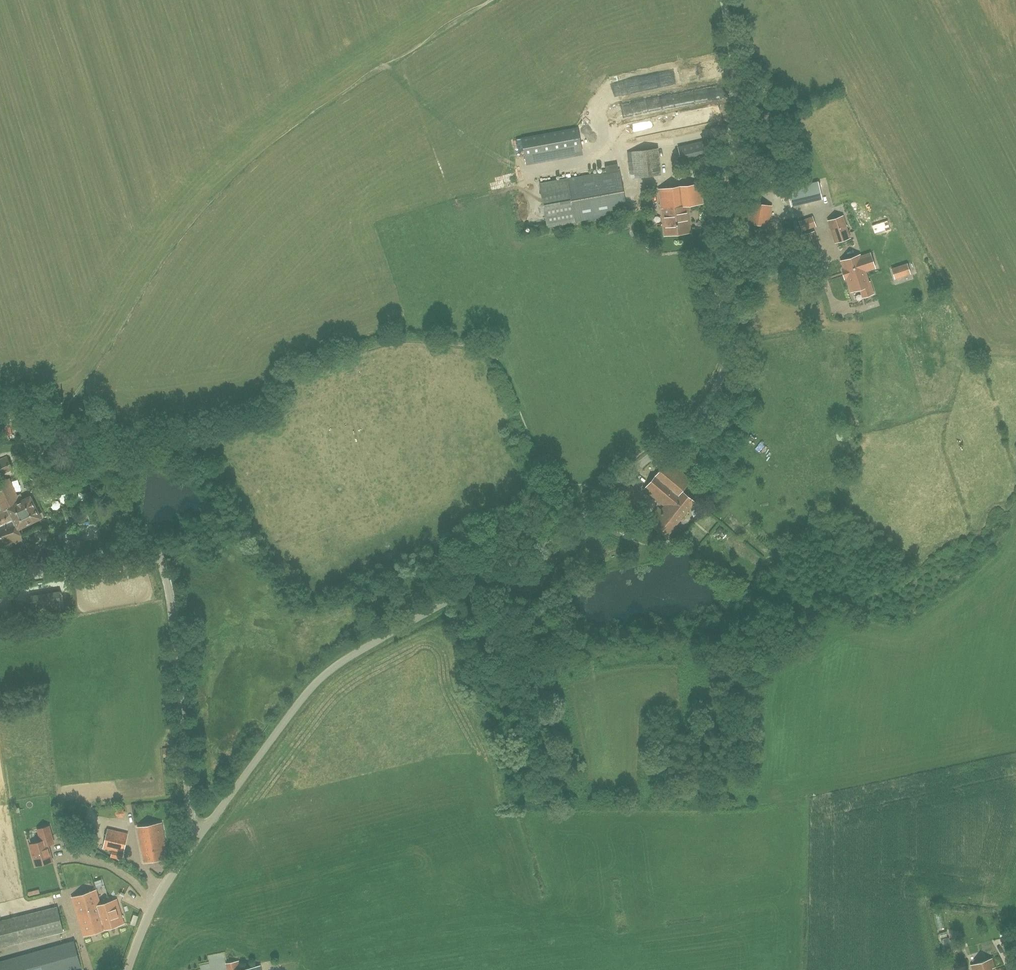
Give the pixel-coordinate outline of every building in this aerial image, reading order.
[(661,67),(607,77),(611,95),(663,86),(662,77),(663,77),(661,67)] [(669,94),(607,105),(608,113),(670,102),(669,94)] [(675,112),(651,116),(653,128),(677,124),(675,112)] [(682,163),(711,156),(708,140),(678,146),(682,163)] [(630,178),(661,175),(658,148),(627,151),(630,178)] [(540,184),(548,226),(627,211),(619,169),(618,169),(606,172),(540,184)] [(791,206),(822,199),(818,182),(787,190),(791,206)] [(690,231),(687,205),(703,204),(701,184),(659,189),(661,208),(662,208),(665,234),(690,231)] [(747,222),(768,226),(772,206),(750,202),(747,222)] [(835,242),(849,238),(842,215),(828,220),(835,242)] [(815,226),(812,217),(799,222),(802,230),(815,226)] [(887,220),(871,225),(874,234),(885,231),(885,232),(890,230),(887,220)] [(812,259),(821,256),(813,232),(804,235),(812,259)] [(839,257),(842,265),(844,273),(849,288),(858,285),(861,293),(871,290),(867,278),(866,279),(862,267),(866,265),(863,255),(858,257),(857,254),(856,251),(839,257)] [(895,278),(910,273),(907,263),(892,268),(895,278)] [(742,437),(746,440),(754,428),(749,425),(742,437)] [(12,468),(7,456),(0,459),(0,474),(12,468)] [(667,538),(696,502),(683,491),(692,480),(669,461),(645,489),(665,506),(662,510),(659,507),(648,521),(667,538)] [(14,544),(13,542),(23,539),(18,527),(40,517),(29,496),(19,501),(10,476),(0,480),(0,549),(14,544)] [(719,523),(715,534),(725,537),(729,526),(719,523)] [(20,547),(2,554),(6,567),(25,560),(20,547)] [(164,757),(176,756),(175,746),(163,747),(164,757)] [(168,857),(165,840),(162,822),(138,827),(145,862),(168,857)] [(98,832),(85,823),(80,831),(93,840),(98,832)] [(55,842),(54,838),(50,825),(39,829),(43,840),(31,844),(37,865),(53,860),(49,844),(55,842)] [(122,859),(124,852),(129,833),(108,828),(103,847),(114,850),(112,856),(122,859)] [(125,923),(118,899),(102,904),(98,890),(75,896),(85,934),(90,933),(104,929),(120,924),(125,923)] [(58,906),(0,921),(0,947),(64,931),(58,906)] [(958,943),(956,933),(944,935),(945,939),(949,938),(950,944),(958,943)] [(82,967),(75,940),(0,961),(0,969),(70,969),(82,967)] [(991,958),(971,965),(973,969),(995,969),(991,958)]
